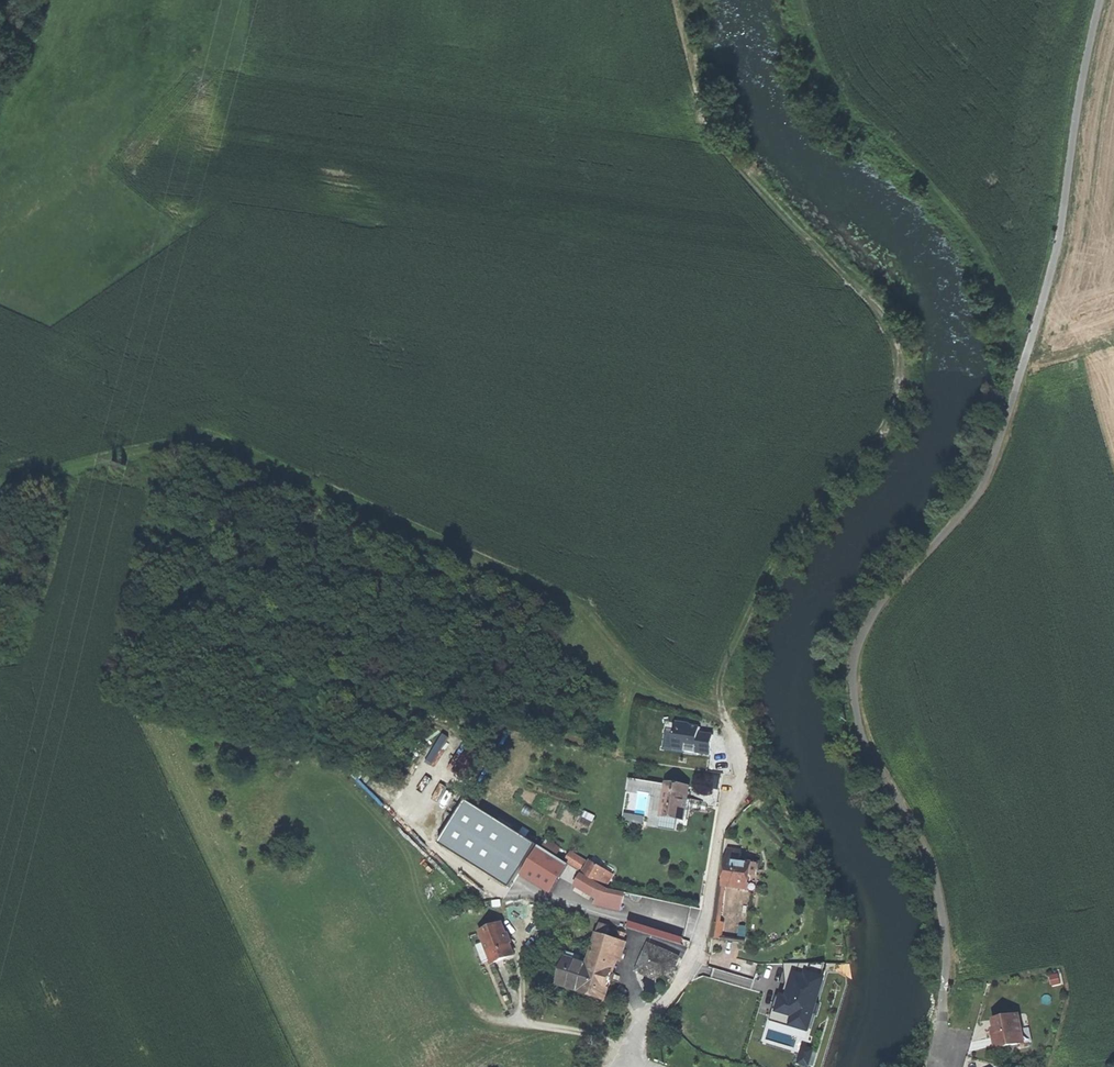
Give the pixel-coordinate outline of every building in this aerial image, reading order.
[(675,734),(673,749),(685,751),(685,752),(711,756),(713,736),(699,734),(700,728),(690,727),(690,725),(677,723),(675,734)] [(673,752),(673,749),(675,734),(666,732),(663,750),(673,752)] [(721,777),(712,776),(710,789),(719,790),(721,777)] [(683,808),(685,808),(686,807),(687,802),(689,787),(666,783),(661,814),(681,817),(683,808)] [(468,800),(439,844),(510,889),(538,845),(468,800)] [(683,821),(685,808),(683,808),(681,817),(661,814),(661,817),(683,821)] [(551,892),(568,865),(543,849),(525,876),(551,892)] [(728,850),(727,861),(740,862),(741,852),(728,850)] [(576,886),(599,900),(597,904),(622,908),(626,892),(611,889),(607,887),(614,875),(591,861),(576,886)] [(725,871),(724,882),(734,884),(734,888),(748,890),(752,864),(740,862),(727,861),(725,871)] [(719,922),(724,882),(719,882),(712,938),(720,939),(723,923),(719,922)] [(502,925),(481,933),(492,963),(514,955),(507,938),(502,925)] [(600,927),(597,936),(607,938),(610,929),(600,927)] [(620,932),(617,941),(623,942),(625,934),(620,932)] [(612,976),(623,942),(617,941),(607,938),(597,936),(589,962),(580,992),(577,1001),(602,1009),(612,976)] [(636,971),(667,986),(680,958),(649,945),(636,971)] [(558,985),(580,992),(589,962),(578,959),(577,962),(566,959),(558,985)] [(793,1025),(808,1030),(813,1014),(815,1015),(817,1015),(820,1004),(815,1003),(822,981),(826,964),(784,963),(784,965),(787,965),(788,985),(793,986),(789,1000),(782,998),(777,996),(773,1010),(774,1010),(796,1017),(793,1025)] [(786,985),(782,998),(789,1000),(793,986),(788,985),(787,965),(784,965),(786,985)] [(809,1033),(815,1015),(813,1014),(808,1030),(793,1025),(796,1017),(774,1010),(770,1021),(809,1033)] [(996,1048),(1024,1043),(1021,1030),(1018,1015),(994,1020),(996,1030),(993,1030),(993,1033),(996,1048)] [(1028,1029),(1021,1030),(1024,1043),(1030,1042),(1028,1029)] [(802,1057),(811,1060),(814,1050),(805,1048),(802,1057)]
